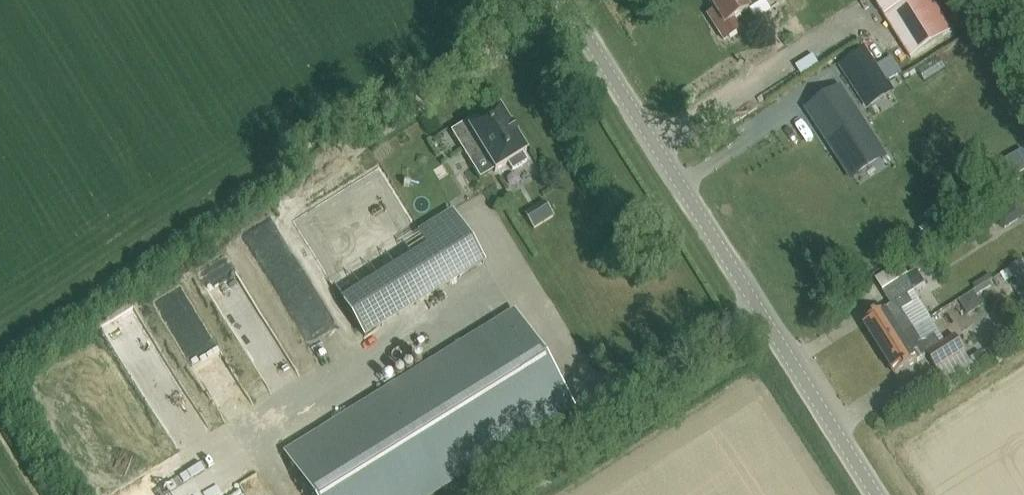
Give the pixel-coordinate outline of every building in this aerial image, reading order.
[(761,1),(761,2),(765,0),(707,0),(713,9),(706,14),(723,41),(741,30),(734,18),(761,1)] [(953,32),(933,0),(874,0),(910,59),(953,32)] [(838,86),(804,108),(841,167),(876,146),(838,86)] [(471,120),(451,132),(471,163),(484,155),(494,172),(508,164),(512,171),(526,162),(522,155),(526,153),(499,110),(475,125),(471,120)] [(525,212),(533,227),(553,215),(545,201),(525,212)] [(1005,230),(1023,222),(1023,215),(1019,202),(997,210),(1005,230)] [(451,212),(332,285),(364,337),(483,263),(451,212)] [(244,236),(315,362),(342,346),(271,221),(244,236)] [(195,273),(233,333),(257,317),(235,283),(241,279),(225,254),(195,273)] [(873,271),(880,285),(905,273),(898,258),(873,271)] [(1022,261),(993,279),(998,286),(1014,276),(1023,292),(1019,295),(1022,301),(1023,300),(1023,260),(1022,261)] [(880,350),(913,329),(902,312),(913,305),(908,297),(917,291),(908,276),(883,293),(891,306),(863,324),(880,350)] [(204,391),(232,375),(179,281),(151,297),(204,391)] [(950,309),(960,329),(973,322),(963,303),(950,309)] [(287,455),(311,494),(424,494),(571,405),(515,314),(287,455)] [(913,329),(880,350),(896,375),(918,362),(928,355),(937,369),(965,351),(956,336),(941,346),(935,336),(923,344),(913,329)] [(610,433),(619,427),(616,422),(607,427),(610,433)]
